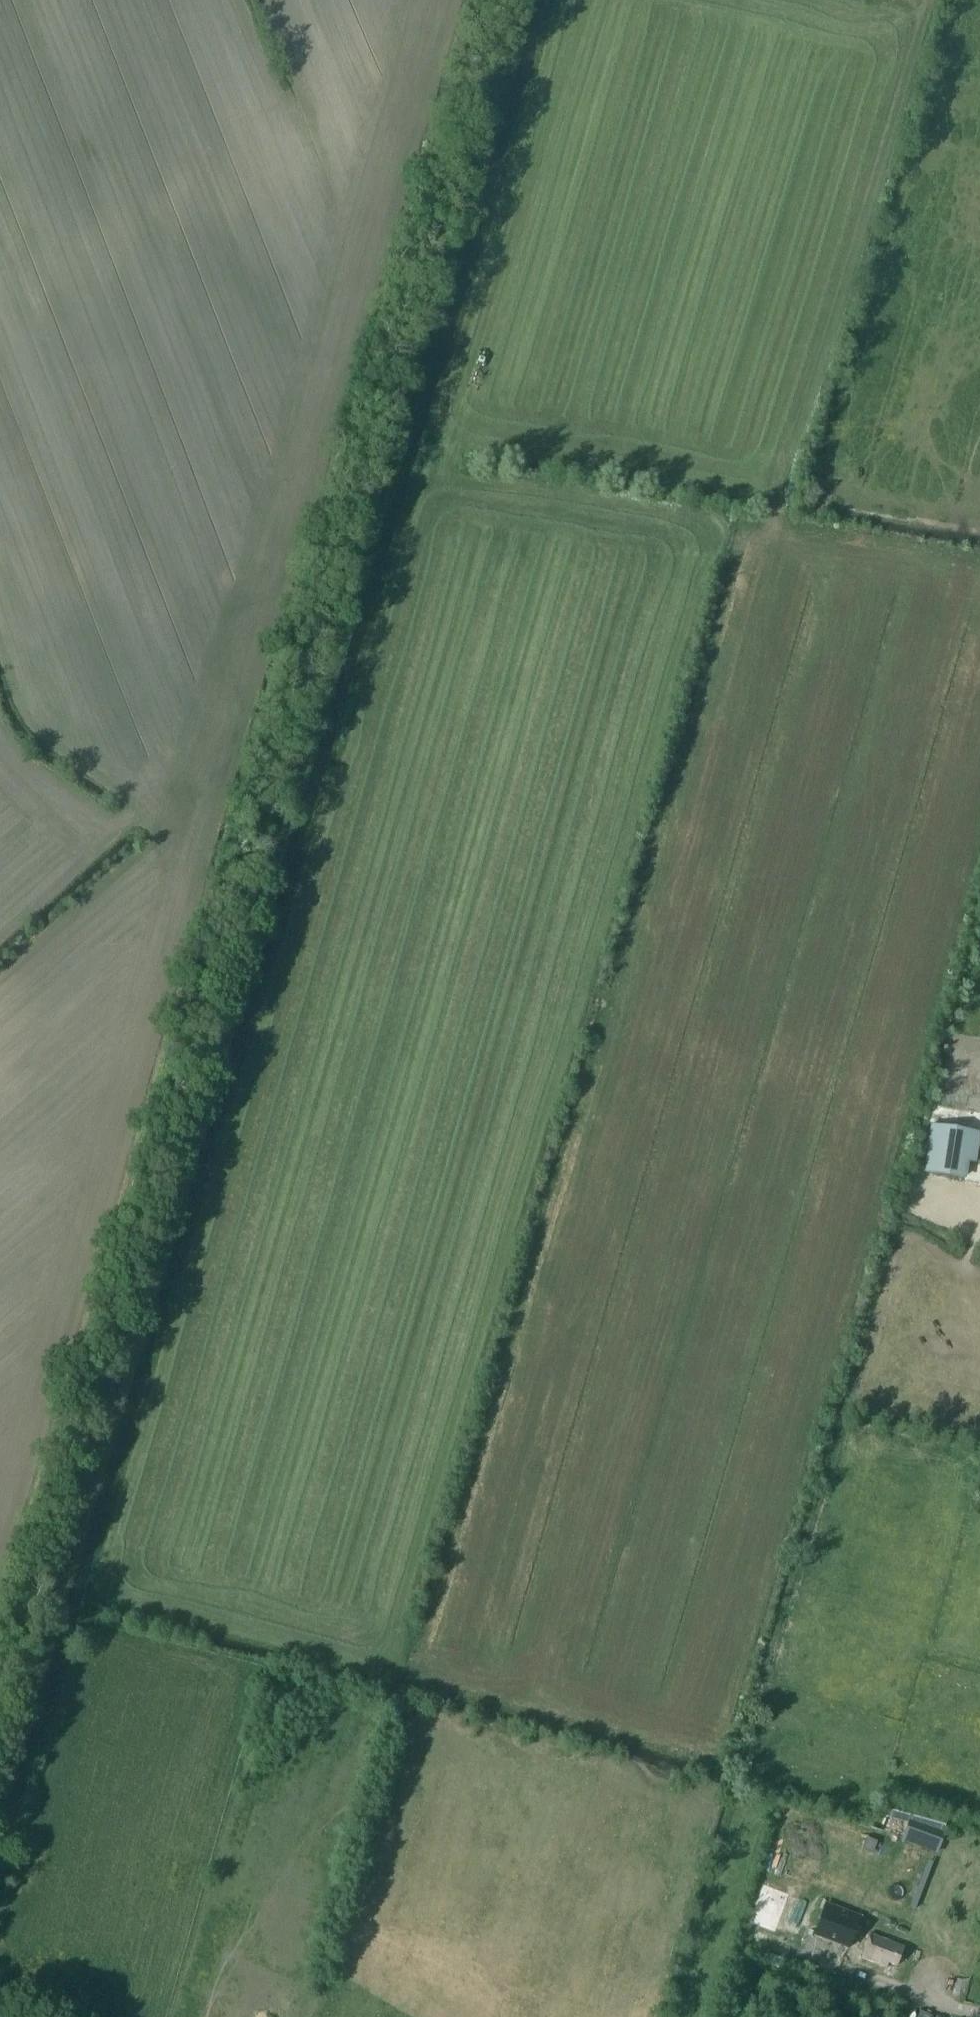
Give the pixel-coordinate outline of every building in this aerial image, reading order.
[(979,1130),(935,1123),(927,1172),(964,1178),(966,1160),(975,1162),(979,1130)] [(887,1817),(943,1832),(947,1818),(891,1803),(887,1817)] [(814,1936),(848,1949),(858,1921),(860,1916),(827,1903),(814,1936)] [(862,1954),(860,1959),(886,1969),(888,1963),(896,1966),(904,1946),(869,1933),(871,1926),(858,1921),(848,1949),(862,1954)] [(883,2008),(887,1998),(873,1993),(869,2002),(883,2008)]
